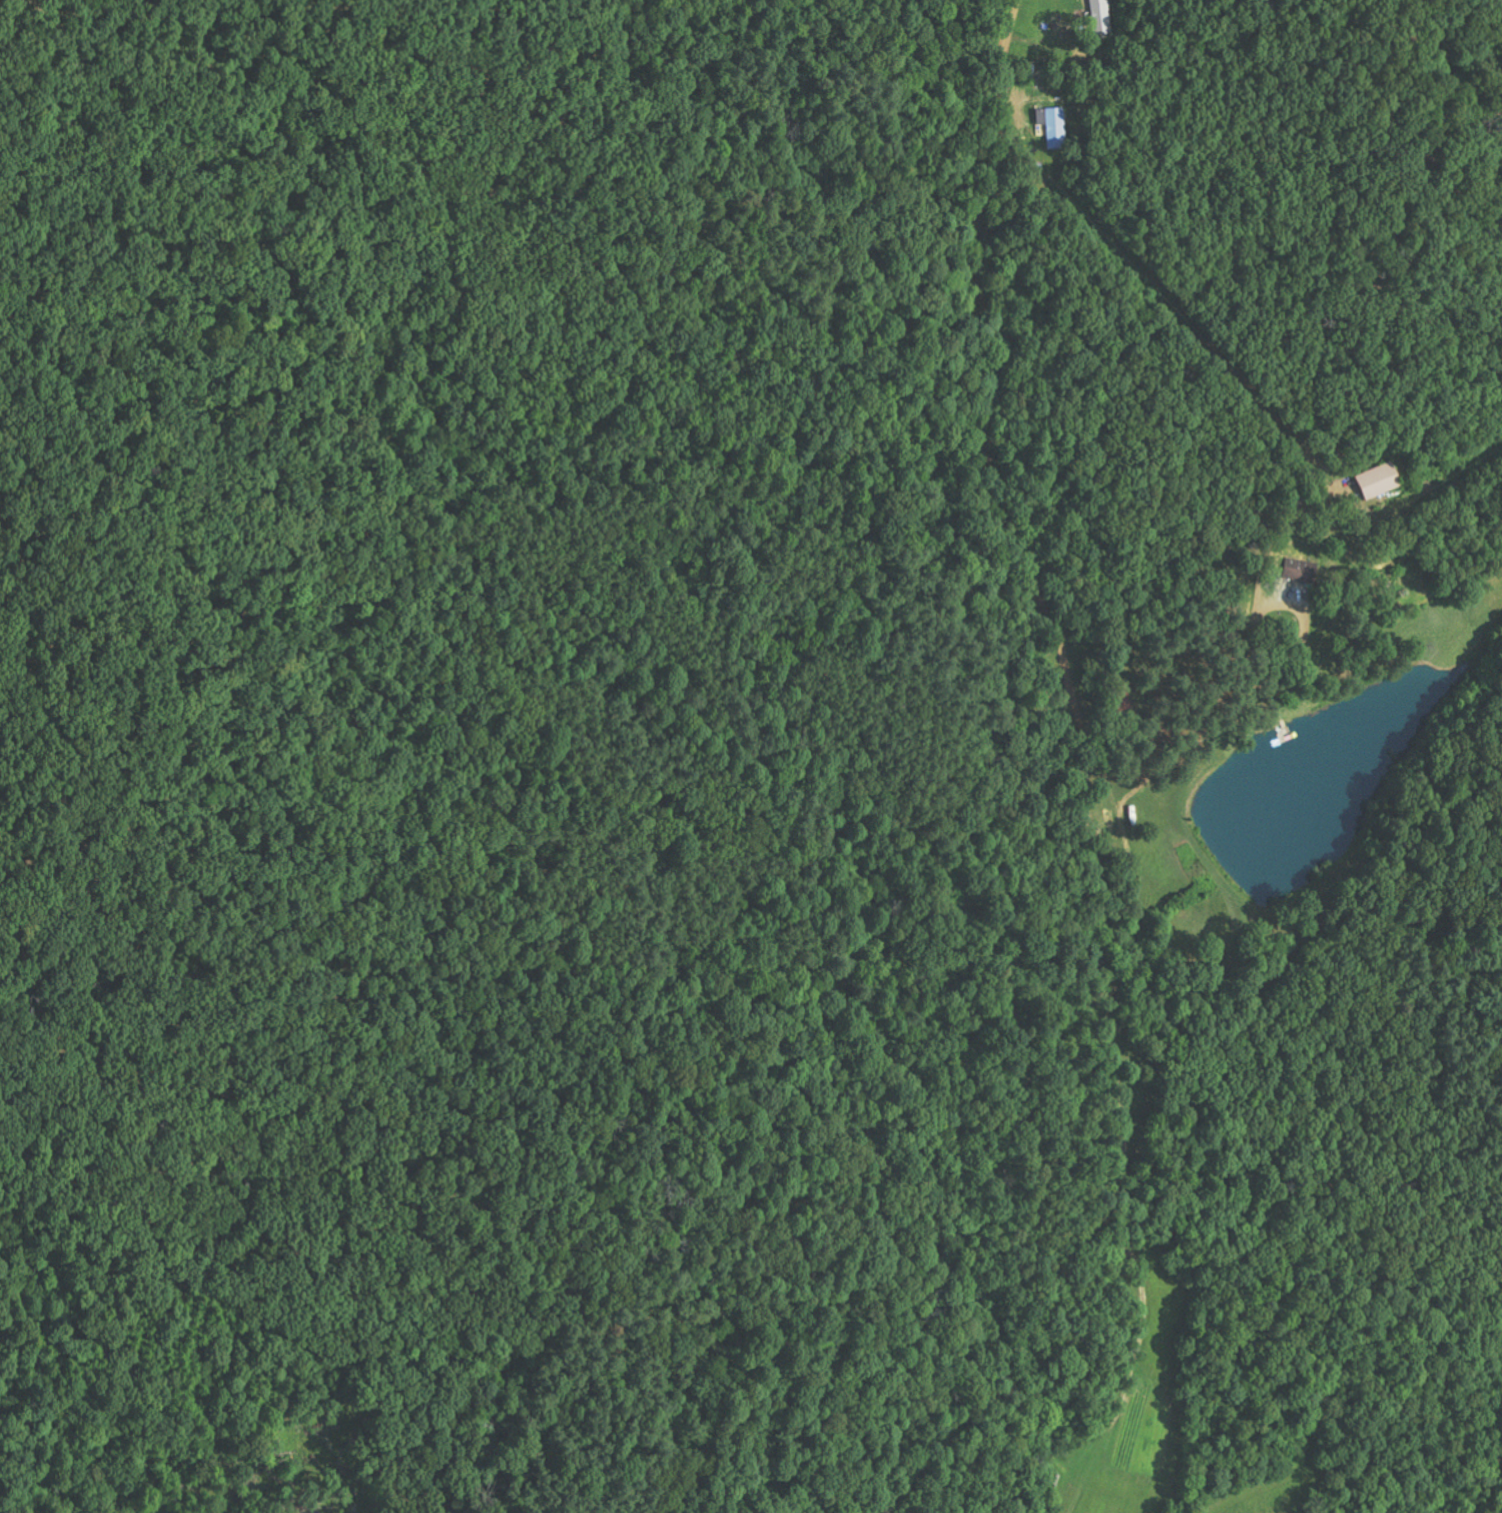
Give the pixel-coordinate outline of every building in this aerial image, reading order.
[(1115,25),(1111,0),(1090,0),(1095,28),(1115,25)] [(1039,110),(1040,125),(1046,124),(1049,149),(1060,148),(1059,138),(1068,137),(1065,107),(1039,110)] [(1369,498),(1401,486),(1392,462),(1360,474),(1369,498)] [(1314,563),(1290,556),(1284,576),(1309,583),(1314,563)]
